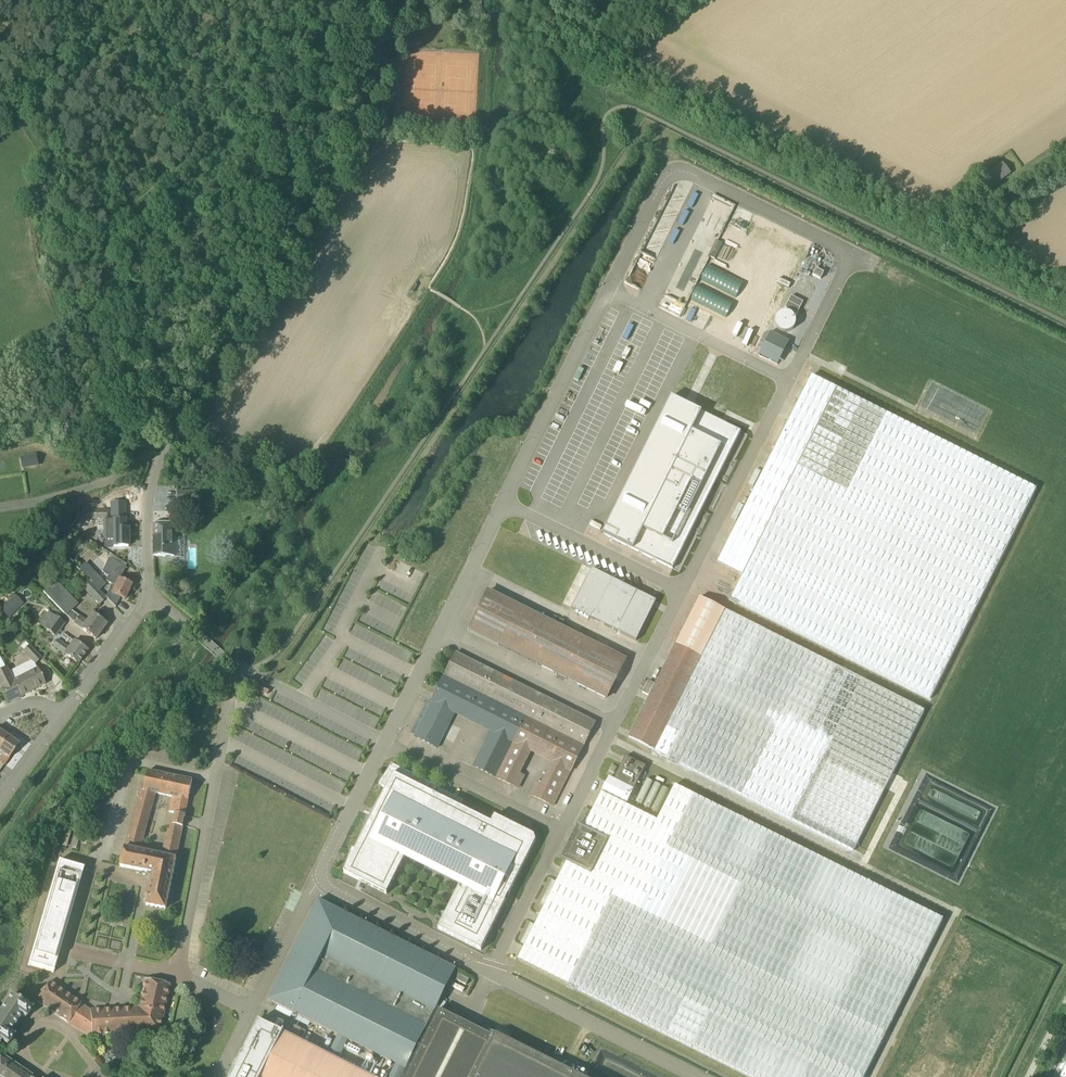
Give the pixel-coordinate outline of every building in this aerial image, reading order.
[(390,100),(398,101),(400,79),(391,78),(390,100)] [(996,186),(1011,174),(1003,163),(988,175),(996,186)] [(717,259),(723,243),(716,240),(709,256),(717,259)] [(777,310),(771,323),(787,330),(793,316),(777,310)] [(767,330),(756,355),(775,364),(786,339),(767,330)] [(730,600),(930,701),(1038,489),(811,375),(772,453),(716,564),(742,577),(730,600)] [(600,533),(672,570),(742,430),(671,394),(600,533)] [(23,469),(40,466),(37,453),(21,456),(23,469)] [(177,501),(188,501),(194,501),(194,493),(177,494),(177,501)] [(105,509),(105,502),(96,502),(96,510),(87,510),(87,520),(106,519),(106,509),(105,509)] [(80,526),(86,517),(81,513),(75,523),(80,526)] [(154,556),(155,556),(175,556),(174,523),(154,523),(154,556)] [(128,547),(128,529),(114,529),(114,530),(105,530),(105,547),(112,546),(112,547),(128,547)] [(65,533),(53,545),(59,551),(72,539),(65,533)] [(111,594),(125,600),(131,586),(119,580),(125,567),(119,565),(119,564),(109,559),(102,574),(108,576),(106,582),(115,586),(111,594)] [(592,569),(572,609),(636,641),(656,601),(635,590),(592,569)] [(100,591),(105,585),(96,576),(91,581),(100,591)] [(99,605),(106,598),(100,591),(91,581),(89,580),(82,587),(99,605)] [(70,620),(74,624),(96,639),(102,631),(102,632),(105,628),(105,627),(106,625),(92,614),(86,622),(78,616),(78,617),(70,611),(73,608),(77,604),(55,581),(43,592),(70,620)] [(488,590),(468,630),(605,698),(625,658),(488,590)] [(12,615),(23,605),(15,596),(4,606),(12,615)] [(629,738),(639,743),(854,851),(925,710),(726,610),(700,597),(676,644),(629,738)] [(55,637),(64,625),(53,616),(44,629),(55,637)] [(68,648),(57,640),(53,646),(78,664),(87,651),(74,641),(68,648)] [(42,658),(29,645),(29,646),(26,643),(21,647),(23,650),(22,651),(35,664),(42,658)] [(571,771),(596,723),(456,653),(432,702),(433,702),(415,737),(437,748),(454,714),(491,732),(474,766),(518,788),(524,775),(520,774),(531,753),(552,763),(542,784),(538,782),(531,795),(553,806),(570,770),(571,771)] [(339,668),(351,674),(356,666),(343,659),(339,668)] [(10,677),(6,667),(0,670),(0,688),(8,703),(20,697),(10,677)] [(45,684),(37,669),(13,680),(11,676),(10,677),(20,697),(45,684)] [(19,745),(7,737),(0,746),(0,771),(19,745)] [(517,960),(750,1076),(864,1076),(943,920),(675,786),(658,821),(626,805),(646,766),(626,756),(614,780),(609,777),(583,828),(577,826),(561,860),(566,863),(517,960)] [(387,894),(409,851),(464,879),(440,928),(482,949),(538,837),(496,816),(492,823),(436,795),(440,788),(392,765),(379,784),(386,789),(375,812),(377,813),(374,818),(372,817),(355,851),(353,850),(344,873),(387,894)] [(143,793),(155,795),(171,799),(188,802),(193,780),(148,771),(144,790),(143,793)] [(188,802),(171,799),(168,814),(174,815),(171,826),(167,825),(160,858),(139,853),(155,795),(143,793),(144,790),(141,789),(120,866),(153,873),(147,905),(166,909),(188,802)] [(90,870),(66,861),(28,963),(53,972),(90,870)] [(269,1000),(293,1013),(343,912),(319,900),(269,1000)] [(389,1076),(401,1076),(456,969),(343,912),(293,1013),(338,1035),(328,1055),(338,1060),(348,1040),(395,1064),(389,1076)] [(469,979),(459,974),(456,980),(466,985),(469,979)] [(138,1008),(90,1011),(90,1035),(92,1036),(158,1033),(164,1007),(169,985),(144,979),(138,1008)] [(90,1035),(90,1011),(49,982),(36,1002),(68,1023),(90,1035)] [(23,1005),(10,996),(0,1011),(0,1041),(7,1046),(13,1037),(9,1034),(21,1016),(25,1019),(31,1010),(23,1005)] [(496,1034),(494,1037),(439,1010),(406,1076),(582,1076),(496,1034)] [(283,1032),(259,1020),(230,1076),(260,1076),(283,1032)] [(291,1026),(287,1034),(301,1041),(305,1033),(291,1026)] [(338,1060),(328,1055),(301,1041),(287,1034),(284,1032),(284,1031),(284,1030),(283,1032),(260,1076),(372,1076),(338,1060)] [(1,1054),(0,1055),(0,1076),(33,1076),(1,1054)]
